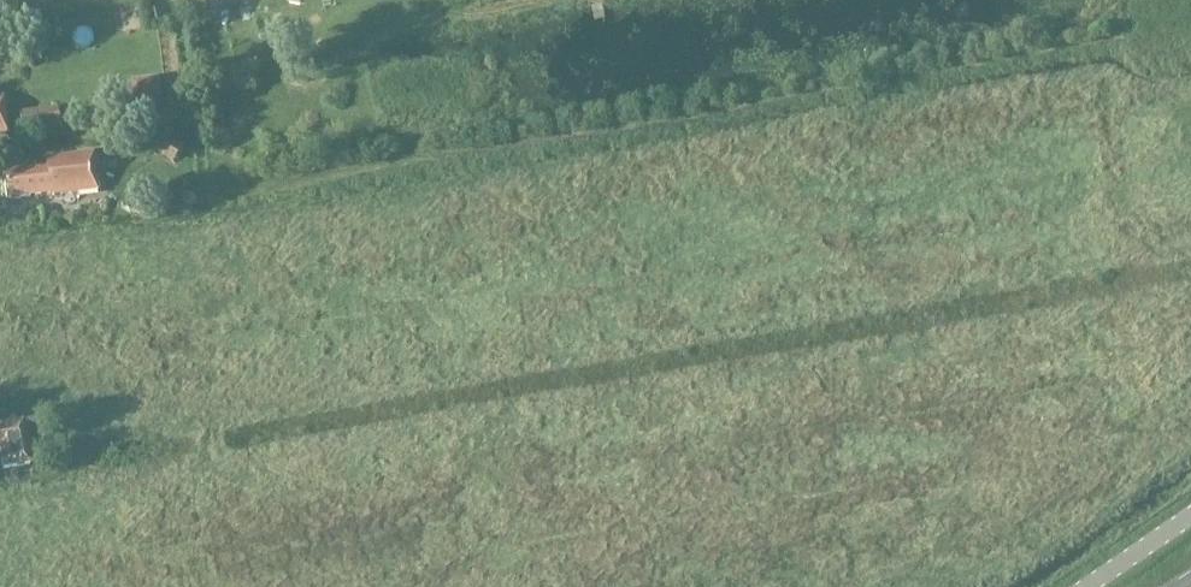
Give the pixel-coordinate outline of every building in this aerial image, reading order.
[(10,32),(41,28),(39,10),(8,14),(10,32)] [(75,31),(78,52),(89,50),(86,29),(75,31)] [(182,148),(168,139),(157,155),(172,164),(182,148)] [(47,158),(47,165),(48,167),(2,172),(5,198),(49,194),(49,196),(98,191),(95,154),(47,158)] [(23,445),(40,443),(36,420),(16,423),(0,425),(0,465),(1,469),(27,465),(23,445)]
